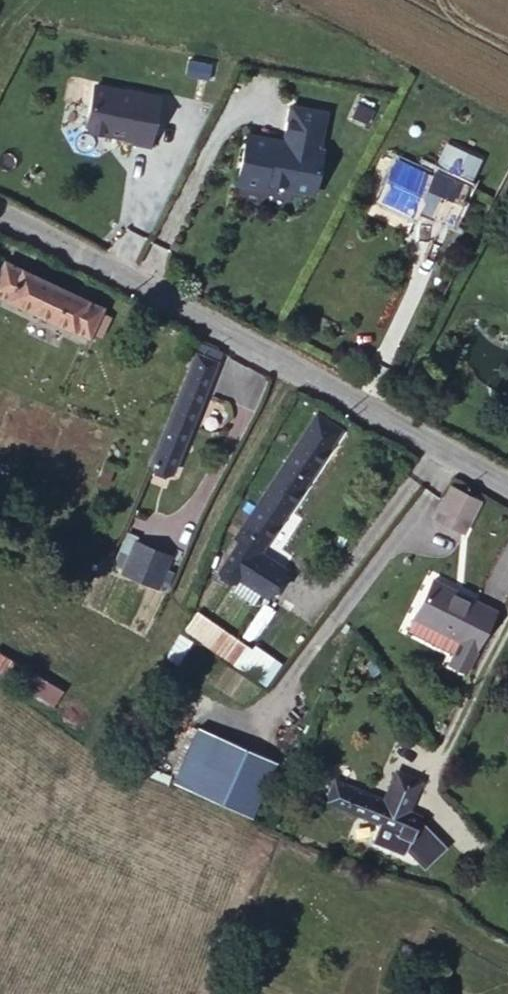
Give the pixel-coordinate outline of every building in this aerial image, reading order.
[(153,135),(164,83),(132,74),(132,77),(101,69),(92,112),(95,118),(137,128),(136,131),(153,135)] [(250,124),(238,175),(265,181),(266,175),(286,179),(285,182),(313,188),(324,141),(320,140),(329,104),(295,96),(287,127),(291,127),(290,133),(281,140),(275,138),(277,130),(250,124)] [(381,187),(422,207),(428,197),(457,212),(475,177),(471,175),(486,147),(466,137),(463,143),(453,138),(437,168),(400,149),(381,187)] [(471,175),(475,177),(489,149),(486,147),(471,175)] [(79,288),(0,252),(0,287),(66,316),(79,288)] [(218,356),(190,343),(138,451),(166,465),(218,356)] [(233,527),(239,531),(254,541),(341,422),(312,404),(233,527)] [(465,520),(479,493),(449,478),(434,506),(465,520)] [(114,561),(150,577),(162,544),(128,530),(114,561)] [(254,541),(239,531),(214,565),(230,576),(236,570),(265,593),(284,566),(254,541)] [(460,664),(487,604),(424,574),(405,617),(451,637),(442,657),(460,664)] [(185,604),(179,612),(232,656),(239,647),(185,604)] [(232,656),(179,612),(168,626),(221,670),(232,656)] [(67,689),(0,649),(0,672),(57,706),(67,689)] [(258,745),(236,735),(221,729),(197,783),(232,800),(258,745)] [(376,762),(363,790),(314,769),(304,791),(359,814),(351,832),(382,845),(386,841),(395,850),(418,827),(401,810),(402,807),(387,800),(400,773),(376,762)] [(395,850),(404,860),(428,837),(418,827),(395,850)] [(454,981),(432,974),(427,993),(432,993),(449,993),(454,981)] [(505,974),(499,993),(507,993),(507,976),(505,974)]
